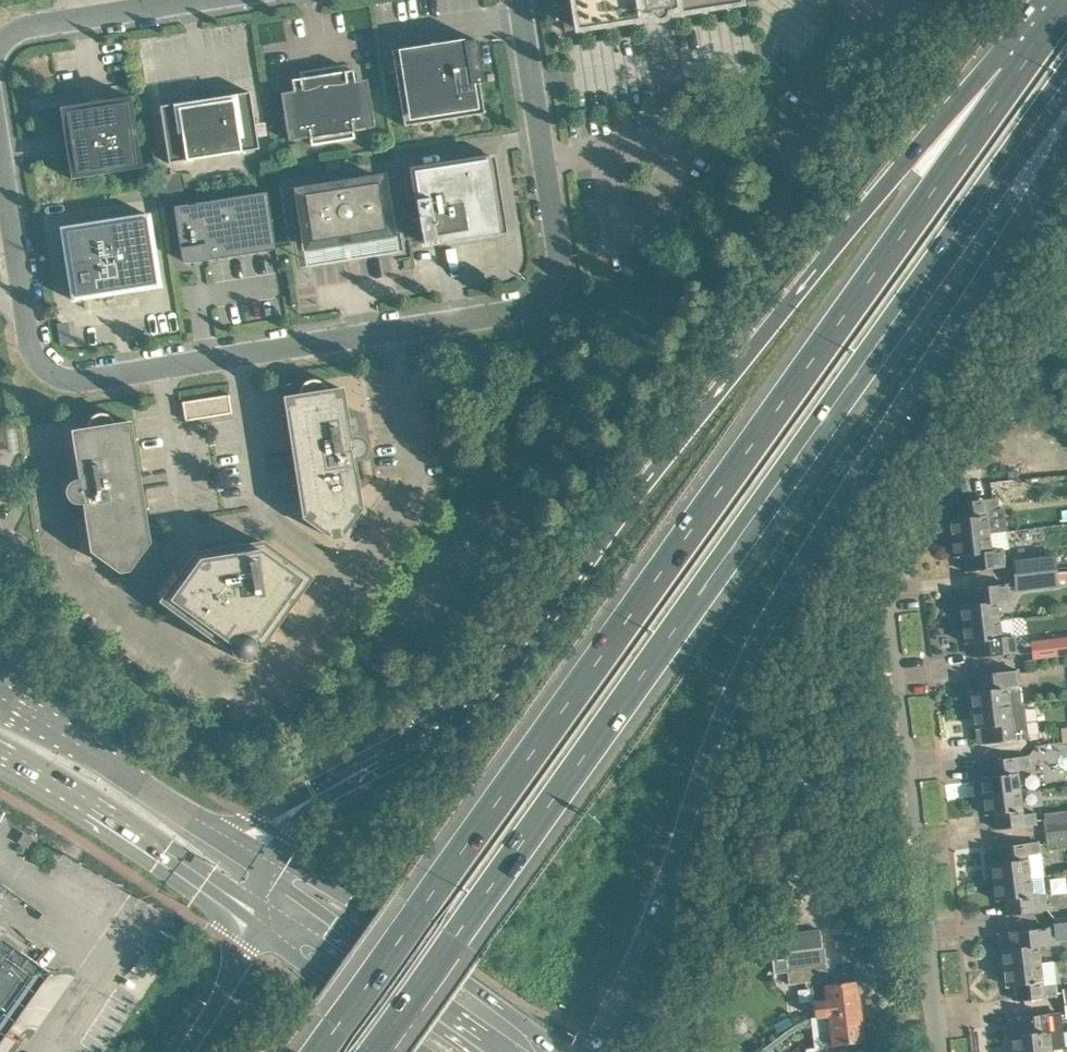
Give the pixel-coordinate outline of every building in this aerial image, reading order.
[(649,13),(650,17),(654,19),(658,19),(661,18),(664,15),(664,11),(672,10),(672,13),(738,3),(738,0),(571,0),(576,28),(642,18),(641,14),(649,13)] [(452,41),(392,50),(404,126),(484,113),(479,82),(483,82),(477,39),(463,41),(464,43),(453,45),(452,41)] [(291,79),(293,91),(281,93),(288,140),(310,137),(311,145),(354,138),(353,130),(374,127),(367,79),(354,81),(353,70),(344,71),(343,65),(300,72),(301,78),(291,79)] [(250,91),(211,97),(212,102),(198,104),(197,99),(159,105),(168,163),(259,148),(250,91)] [(59,107),(63,133),(71,178),(142,167),(130,96),(102,101),(101,95),(87,97),(88,103),(59,107)] [(417,199),(415,200),(421,232),(423,243),(435,241),(435,243),(437,243),(436,241),(465,236),(465,238),(505,232),(493,157),(412,170),(417,199)] [(395,236),(385,173),(292,188),(302,250),(344,244),(345,249),(354,247),(354,242),(395,236)] [(174,206),(182,257),(183,260),(186,262),(189,262),(192,261),(194,258),(194,255),(202,254),(203,260),(276,249),(266,191),(174,206)] [(160,286),(156,263),(148,214),(61,228),(72,300),(160,286)] [(610,325),(599,327),(601,338),(612,336),(610,325)] [(342,388),(326,391),(325,386),(322,382),(318,380),(313,379),(308,380),(304,382),(301,386),(300,390),(299,395),(284,397),(292,448),(295,447),(295,446),(299,445),(303,467),(298,468),(298,466),(295,467),(303,517),(331,538),(340,536),(361,508),(353,458),(359,457),(364,453),(366,446),(362,439),(356,437),(350,438),(342,388)] [(229,396),(229,394),(227,394),(227,395),(184,402),(184,401),(182,401),(182,403),(185,420),(232,413),(229,396)] [(130,422),(114,424),(113,420),(110,416),(106,414),(101,413),(96,413),(92,416),(89,419),(87,424),(87,428),(72,431),(80,480),(74,481),(68,486),(67,493),(70,499),(77,502),(83,501),(91,551),(119,571),(128,570),(149,542),(141,491),(138,492),(138,493),(133,494),(130,472),(135,471),(135,473),(138,472),(130,422)] [(994,487),(995,498),(997,497),(997,499),(1005,498),(1006,504),(1066,498),(1066,479),(994,487)] [(959,518),(950,519),(952,538),(989,533),(986,512),(999,510),(998,509),(998,505),(997,499),(997,497),(995,498),(979,500),(957,502),(959,518)] [(989,533),(952,538),(954,556),(963,555),(965,571),(1005,566),(1004,555),(1003,549),(1009,548),(1007,530),(1001,531),(989,533)] [(226,649),(231,648),(232,653),(235,656),(239,659),(244,660),(249,659),(253,657),(256,653),(258,649),(258,644),(262,643),(311,577),(262,541),(242,545),(243,552),(216,556),(215,549),(195,552),(160,601),(226,649)] [(1055,551),(1011,556),(1013,573),(1057,568),(1055,551)] [(1013,573),(1015,591),(1058,586),(1058,581),(1066,580),(1066,566),(1057,568),(1013,573)] [(969,604),(960,605),(962,624),(999,619),(997,602),(1009,601),(1007,583),(967,588),(969,604)] [(999,619),(962,624),(965,642),(973,641),(975,657),(997,654),(1015,652),(1014,641),(1013,635),(1001,637),(999,619)] [(979,690),(971,691),(973,709),(1010,705),(1022,704),(1022,703),(1019,680),(1017,669),(999,672),(978,674),(979,690)] [(1010,705),(973,709),(975,728),(984,727),(986,743),(1007,740),(1027,737),(1025,726),(1022,704),(1010,705)] [(990,776),(981,777),(983,795),(1019,791),(1016,768),(1029,767),(1028,755),(988,760),(990,776)] [(1019,791),(983,795),(985,814),(994,813),(996,829),(1036,824),(1035,812),(1022,814),(1019,791)] [(1044,819),(1046,831),(1066,829),(1066,810),(1046,812),(1046,819),(1044,819)] [(1046,831),(1048,848),(1066,846),(1066,829),(1046,831)] [(18,841),(27,847),(33,838),(23,832),(18,841)] [(1000,862),(991,863),(993,881),(1029,877),(1026,853),(1037,852),(1039,852),(1038,841),(1036,841),(1020,843),(998,846),(1000,862)] [(782,893),(741,943),(756,956),(813,886),(813,870),(799,858),(775,887),(782,893)] [(1029,877),(993,881),(996,900),(1004,899),(1006,914),(1046,910),(1042,875),(1029,877)] [(1053,918),(1056,938),(1066,936),(1066,916),(1053,918)] [(1010,947),(1001,948),(1003,967),(1039,963),(1037,946),(1049,944),(1047,927),(1030,929),(1008,932),(1010,947)] [(40,973),(0,945),(0,1030),(40,973)] [(822,947),(785,951),(788,981),(825,977),(822,947)] [(141,955),(131,970),(142,977),(152,962),(141,955)] [(1039,963),(1003,967),(1006,986),(1015,985),(1016,1000),(1038,998),(1054,996),(1052,983),(1050,962),(1039,963)] [(835,983),(810,986),(813,1015),(826,1014),(826,1015),(860,1011),(856,980),(835,983)] [(860,1011),(826,1015),(830,1045),(864,1041),(860,1011)] [(1011,1034),(1014,1051),(1022,1051),(1048,1049),(1065,1047),(1061,1013),(1056,1014),(1040,1015),(1019,1018),(1020,1033),(1011,1034)]
